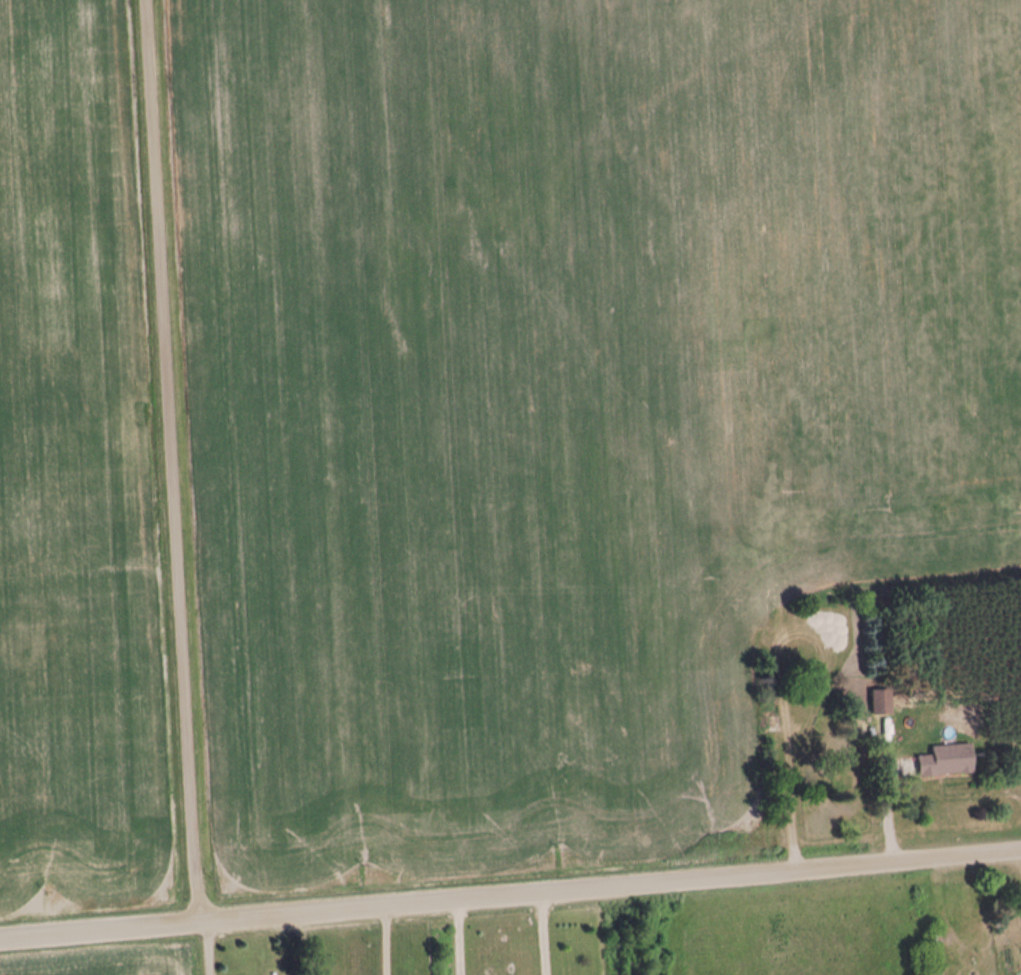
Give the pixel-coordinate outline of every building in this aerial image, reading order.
[(874,714),(896,714),(896,689),(874,689),(874,714)] [(921,775),(977,774),(976,745),(921,747),(921,775)] [(942,939),(939,930),(929,932),(931,942),(942,939)]
